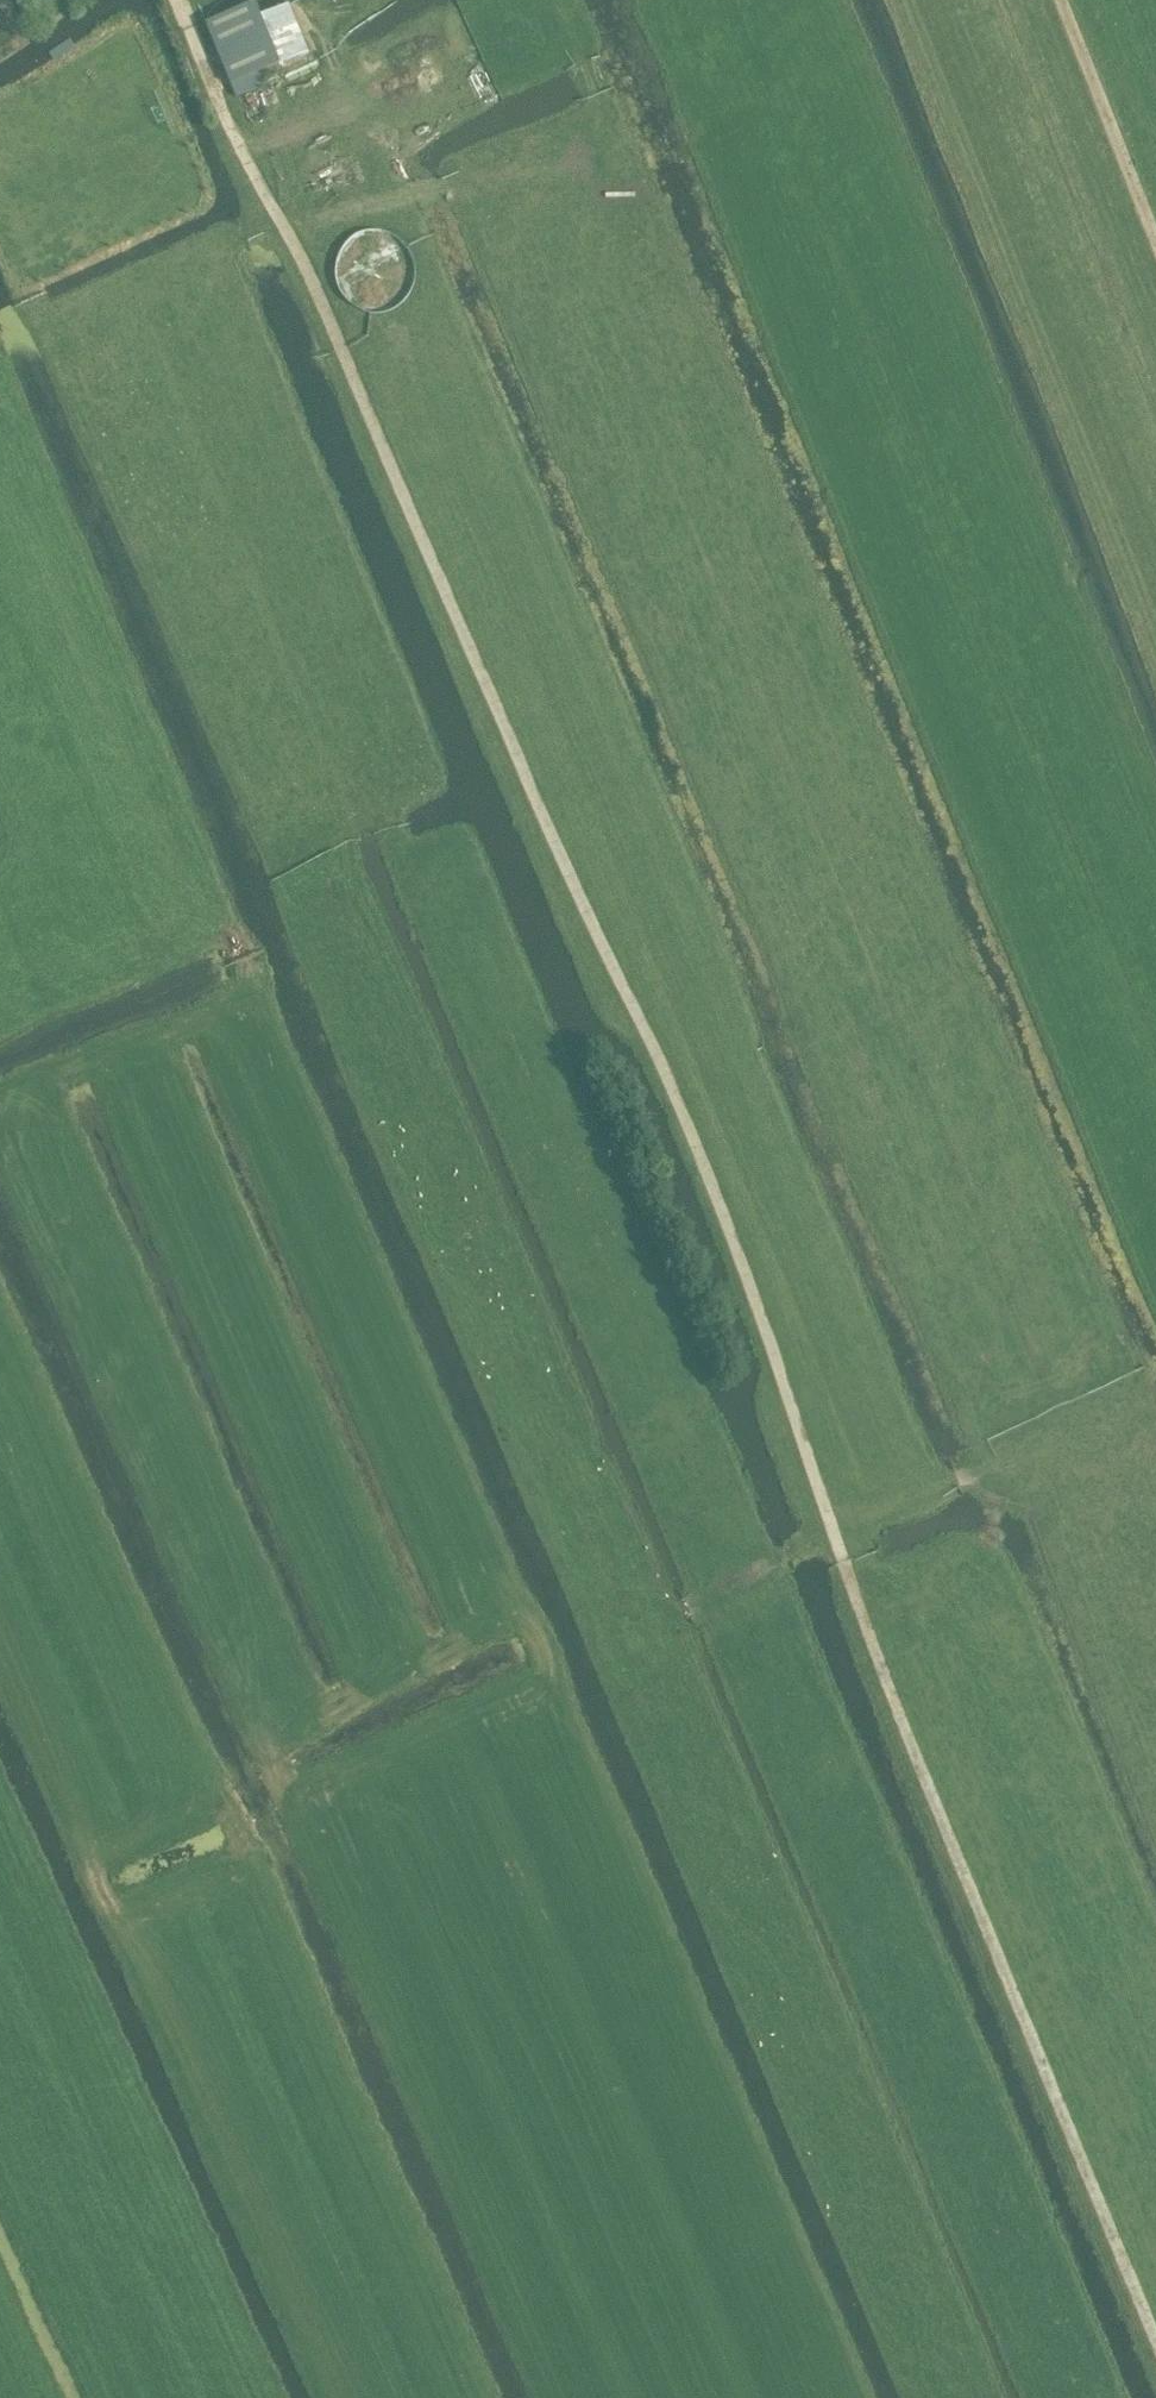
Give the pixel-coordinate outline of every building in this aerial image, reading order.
[(417,283),(418,276),(417,268),(414,260),(410,253),(405,247),(399,242),(395,240),(390,238),(382,236),(376,235),(368,236),(360,239),(353,243),(348,247),(342,254),(339,262),(337,269),(336,277),(336,281),(337,286),(338,291),(340,295),(344,301),(347,305),(350,308),(357,312),(366,316),(374,317),(380,317),(388,316),(395,313),(401,310),(407,305),(412,298),(415,291),(417,283)]
